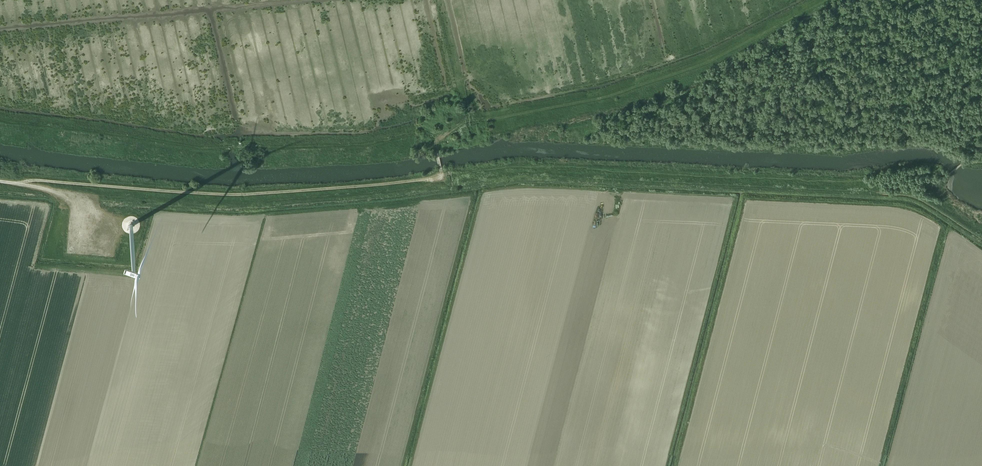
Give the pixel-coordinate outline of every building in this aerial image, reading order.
[(121,224),(121,226),(121,227),(121,228),(122,230),(123,231),(124,233),(125,234),(126,235),(127,235),(129,236),(130,236),(131,236),(133,236),(134,235),(135,235),(136,235),(137,234),(138,233),(139,231),(140,230),(141,229),(141,228),(141,226),(141,224),(140,222),(140,221),(139,220),(138,219),(137,217),(136,217),(135,216),(133,216),(132,216),(131,216),(129,216),(127,217),(126,217),(125,218),(124,219),(123,220),(122,221),(122,222),(121,224)]
